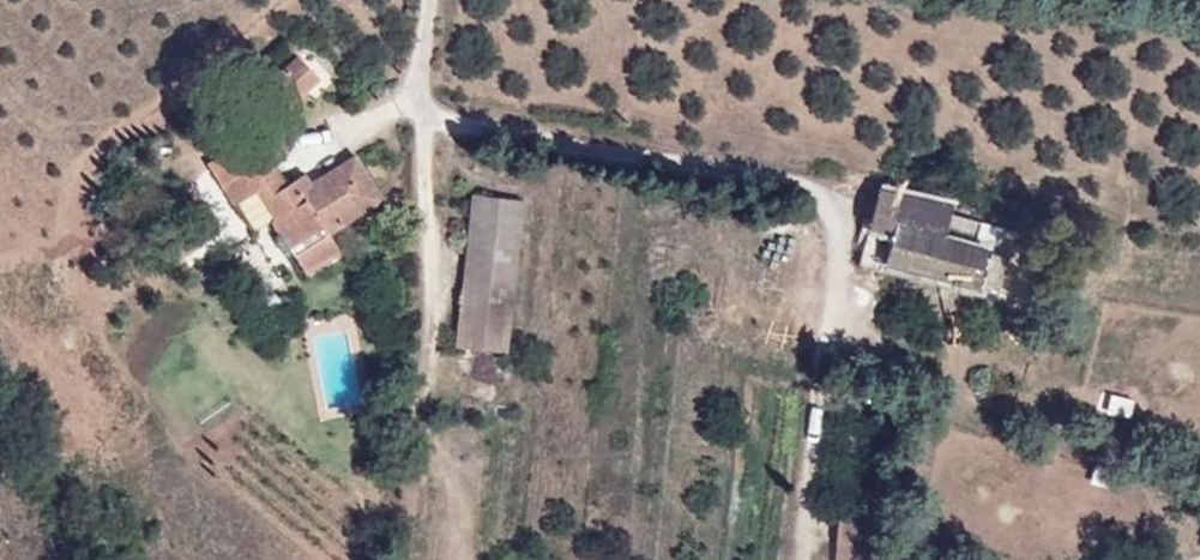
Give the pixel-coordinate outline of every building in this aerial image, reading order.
[(315,83),(296,61),(250,99),(268,120),(315,83)] [(206,166),(220,186),(244,169),(229,149),(206,166)] [(275,218),(270,222),(307,274),(339,252),(325,234),(378,197),(349,155),(309,184),(302,175),(284,187),(262,155),(244,169),(220,186),(232,204),(254,188),(275,218)] [(947,203),(877,187),(870,216),(868,215),(865,225),(892,231),(883,268),(920,277),(922,267),(981,280),(989,247),(973,244),(940,236),(945,214),(947,203)] [(519,202),(474,197),(467,195),(451,349),(502,354),(518,206),(519,202)] [(978,222),(945,214),(940,236),(973,244),(978,222)] [(892,231),(865,225),(865,228),(861,227),(853,261),(883,268),(892,231)] [(922,267),(920,277),(992,293),(1001,250),(989,247),(981,280),(922,267)] [(373,407),(383,407),(383,387),(373,387),(373,407)] [(861,523),(833,521),(830,559),(859,559),(861,523)]
